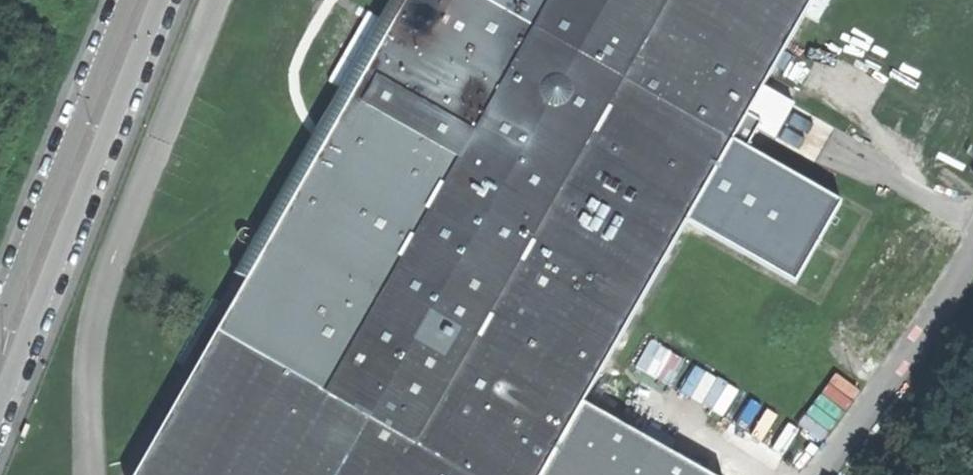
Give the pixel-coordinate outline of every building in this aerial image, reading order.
[(583,404),(687,222),(747,116),(813,0),(408,0),(248,282),(138,474),(543,474),(583,404)] [(248,282),(408,0),(391,0),(234,274),(248,282)] [(761,123),(747,116),(687,222),(796,283),(842,203),(746,149),(761,123)] [(686,391),(714,407),(728,382),(699,367),(686,391)] [(543,474),(708,474),(583,404),(543,474)]
